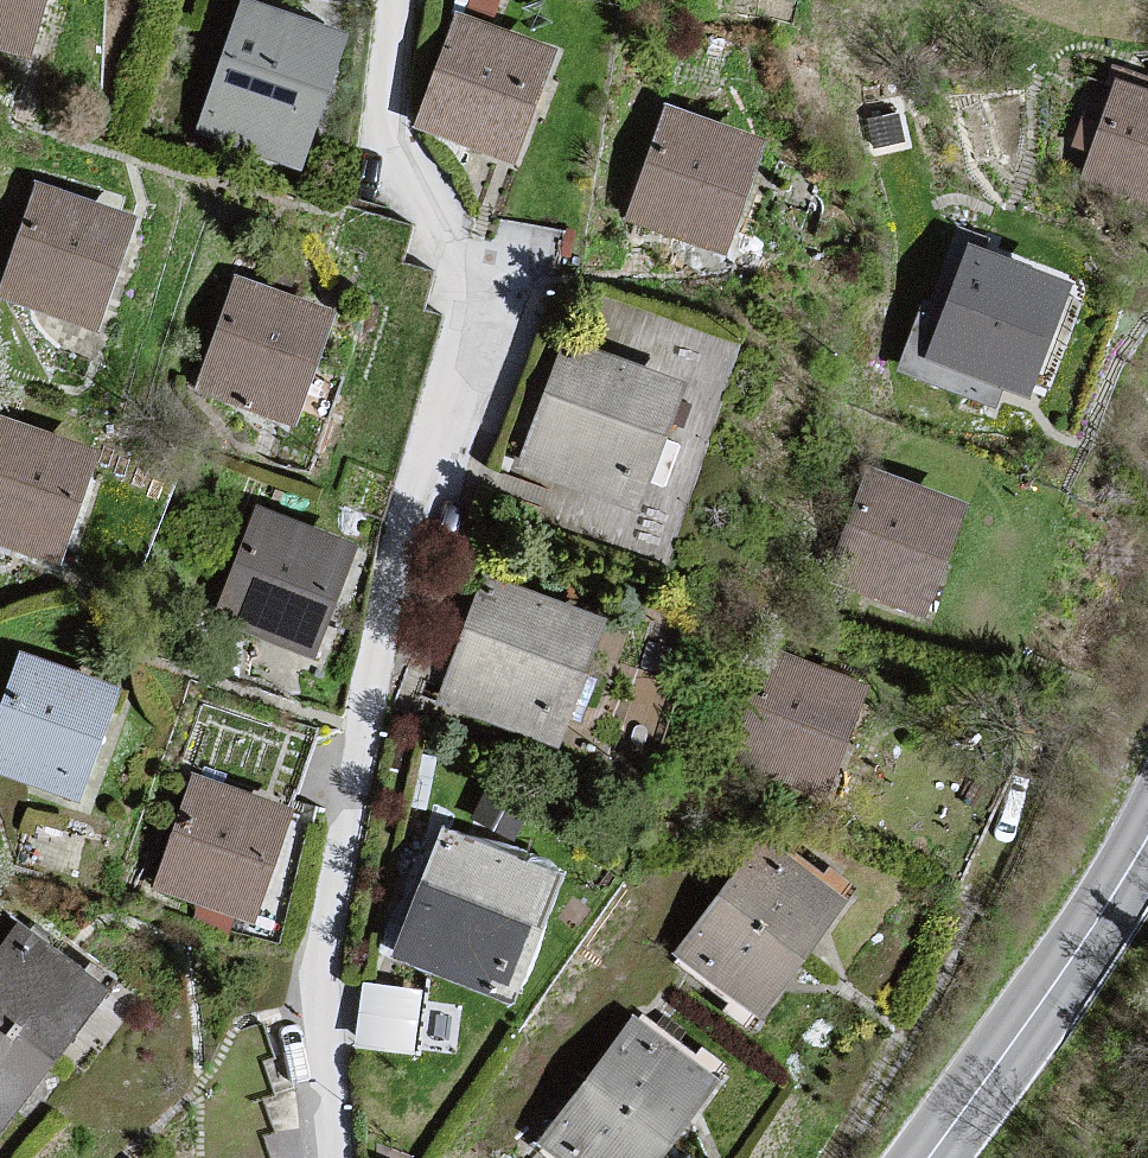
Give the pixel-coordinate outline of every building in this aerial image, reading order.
[(13,65),(28,0),(0,0),(0,61),(13,65)] [(240,0),(224,0),(178,135),(287,174),(342,33),(240,0)] [(545,45),(444,14),(405,128),(507,164),(545,45)] [(1102,79),(1065,180),(1147,213),(1147,95),(1102,79)] [(751,136),(656,104),(610,225),(705,258),(751,136)] [(20,190),(0,264),(0,311),(87,340),(120,214),(20,190)] [(966,237),(947,235),(908,351),(1007,389),(1054,270),(966,237)] [(324,312),(226,281),(185,392),(278,423),(324,312)] [(675,379),(548,345),(499,465),(621,511),(675,379)] [(0,415),(0,549),(43,566),(87,443),(0,415)] [(954,496),(856,470),(810,580),(910,619),(954,496)] [(349,536),(232,507),(200,612),(300,658),(349,536)] [(587,621),(465,580),(425,702),(546,746),(587,621)] [(862,683),(754,650),(721,755),(815,805),(862,683)] [(20,651),(0,705),(0,774),(80,803),(122,688),(20,651)] [(302,795),(180,766),(129,892),(248,943),(302,795)] [(566,856),(443,816),(378,957),(501,1014),(566,856)] [(848,884),(754,823),(657,960),(747,1032),(848,884)] [(18,922),(0,946),(0,1131),(3,1133),(110,990),(18,922)] [(364,975),(361,1038),(416,1040),(419,977),(364,975)] [(624,1014),(523,1152),(532,1157),(657,1157),(719,1077),(624,1014)]
